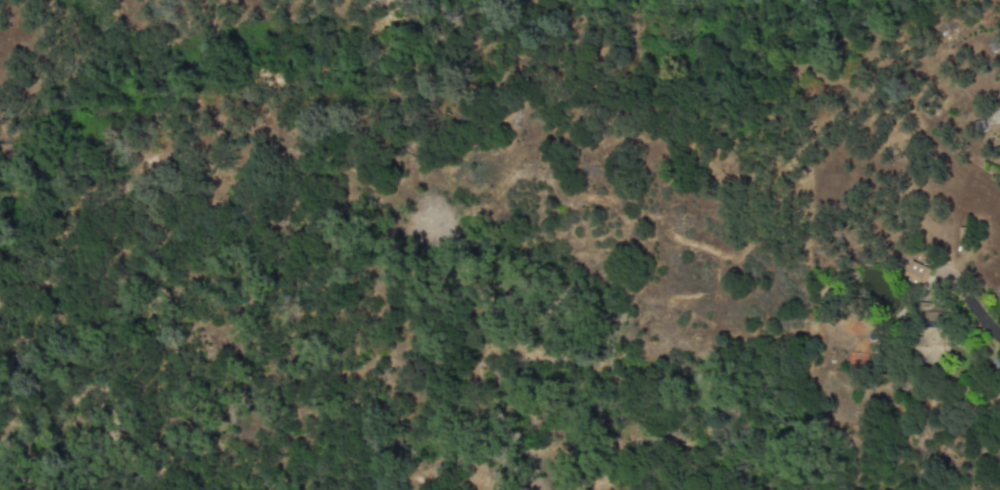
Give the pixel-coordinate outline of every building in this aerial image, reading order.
[(902,281),(911,261),(930,270),(921,289),(902,281)] [(915,295),(917,303),(917,309),(915,309),(914,319),(922,325),(923,333),(915,333),(913,357),(923,358),(923,363),(948,367),(948,312),(939,312),(938,306),(932,307),(932,302),(927,303),(926,293),(915,295)]
